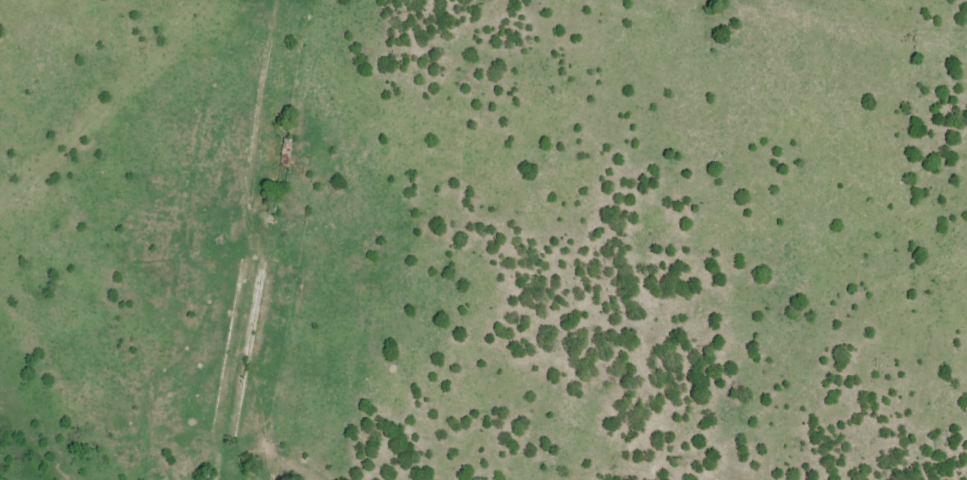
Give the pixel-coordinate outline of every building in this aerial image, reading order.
[(289,166),(289,140),(281,140),(281,166),(289,166)]
